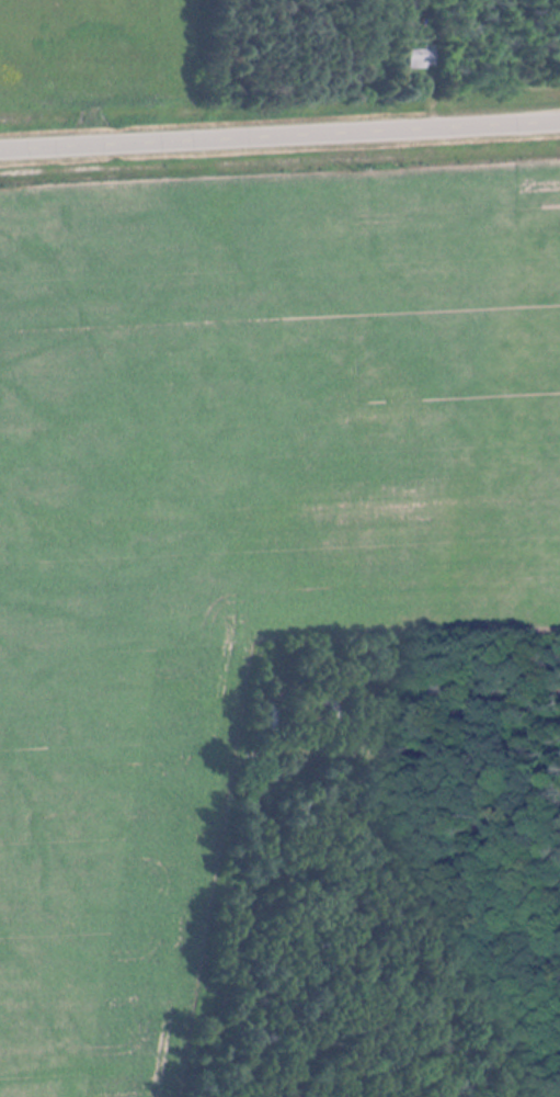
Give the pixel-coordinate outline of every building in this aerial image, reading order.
[(409,50),(408,65),(434,65),(434,50),(409,50)]
